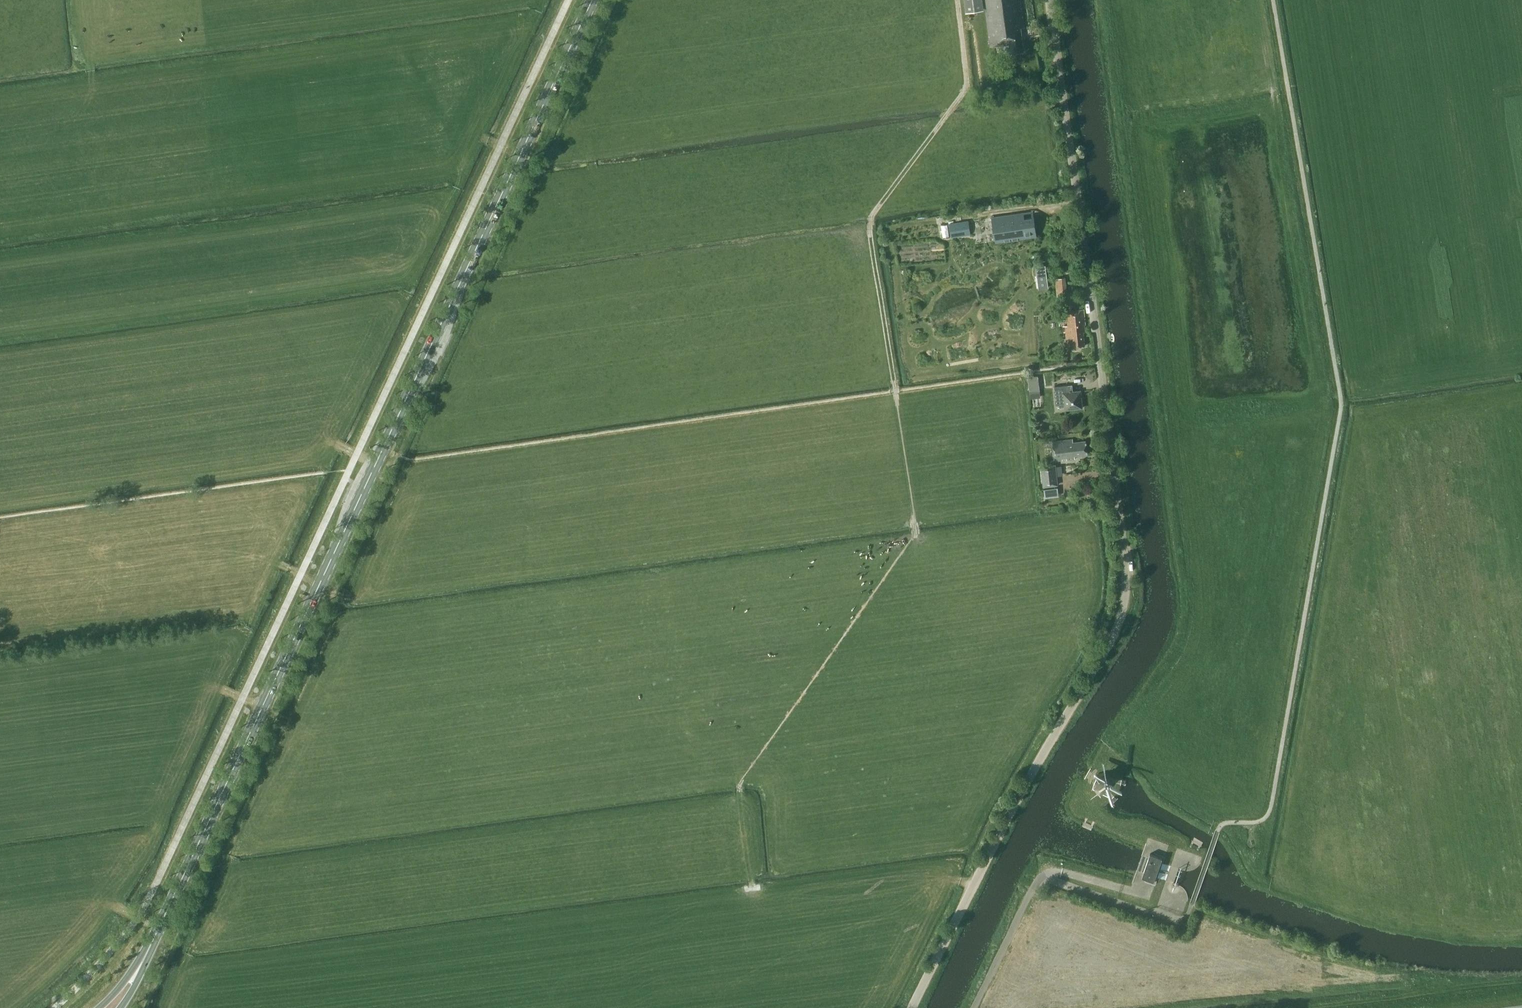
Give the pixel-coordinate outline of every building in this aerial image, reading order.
[(966,12),(983,10),(982,0),(964,0),(966,12)] [(1021,0),(984,0),(990,47),(1009,44),(1011,53),(1024,51),(1021,28),(1024,27),(1021,0)] [(1037,234),(1033,209),(991,215),(995,240),(1037,234)] [(969,221),(950,224),(952,235),(958,234),(959,236),(971,234),(969,221)] [(1067,296),(1065,278),(1055,278),(1056,296),(1067,296)] [(1085,325),(1083,310),(1062,312),(1062,320),(1067,319),(1068,326),(1063,326),(1063,332),(1066,332),(1067,347),(1085,346),(1083,332),(1085,332),(1084,325),(1085,325)] [(1040,391),(1038,375),(1028,376),(1029,392),(1040,391)] [(1073,391),(1072,384),(1054,386),(1056,404),(1064,404),(1065,409),(1082,408),(1080,391),(1073,391)] [(1073,442),(1072,439),(1051,441),(1053,460),(1074,458),(1074,455),(1087,454),(1085,441),(1073,442)] [(1058,485),(1055,464),(1040,466),(1043,487),(1058,485)] [(1047,487),(1048,496),(1062,495),(1062,487),(1047,487)] [(1110,776),(1104,772),(1098,773),(1094,780),(1096,786),(1102,790),(1109,788),(1111,782),(1110,776)] [(1162,857),(1150,853),(1142,876),(1154,880),(1162,857)]
